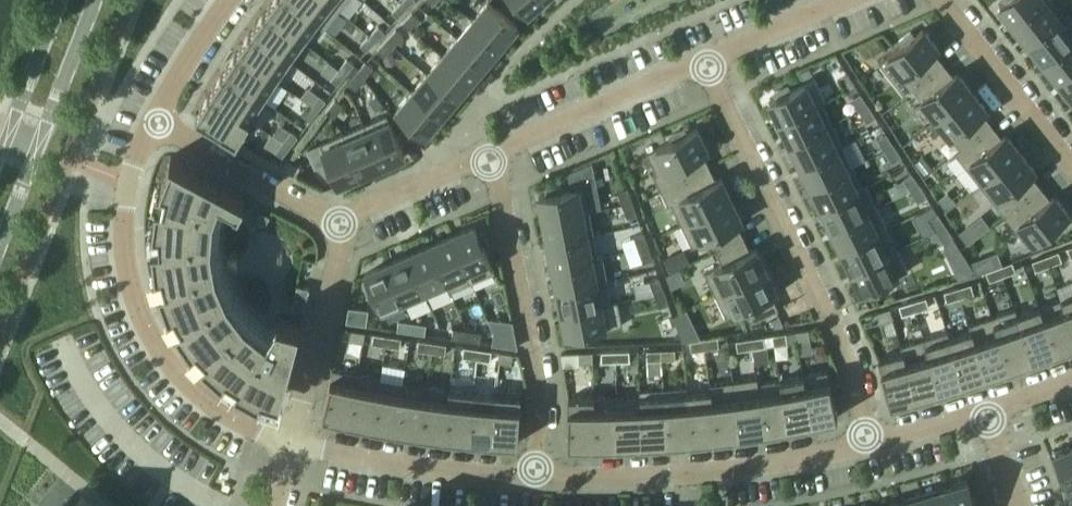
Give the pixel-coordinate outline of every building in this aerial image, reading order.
[(264,12),(302,41),(315,23),(324,29),(324,28),(288,0),(273,0),(271,2),(268,6),(269,6),(265,11),(264,11),(264,12)] [(324,28),(339,10),(327,0),(288,0),(324,28)] [(339,10),(347,0),(327,0),(339,10)] [(527,14),(543,0),(515,0),(527,14)] [(1046,0),(1004,0),(1005,1),(999,6),(1014,25),(1046,0)] [(1068,13),(1068,12),(1064,15),(1053,0),(1046,0),(1014,25),(1029,44),(1068,13)] [(488,1),(472,20),(502,45),(517,26),(488,1)] [(406,8),(400,2),(391,11),(398,17),(406,8)] [(250,31),(249,32),(288,60),(302,41),(264,12),(256,22),(254,25),(254,26),(250,31)] [(412,12),(402,22),(410,29),(418,20),(419,19),(412,12)] [(1071,39),(1071,18),(1068,13),(1029,44),(1043,62),(1071,39)] [(472,20),(457,38),(486,63),(502,45),(472,20)] [(378,25),(369,35),(376,41),(384,31),(378,25)] [(396,29),(386,39),(394,46),(403,36),(396,29)] [(904,95),(943,63),(934,52),(938,49),(922,29),(913,36),(910,31),(898,41),(901,45),(879,63),(903,94),(904,95)] [(236,51),(235,52),(275,80),(288,60),(249,32),(242,42),(240,46),(236,52),(236,51)] [(369,35),(360,44),(367,50),(376,41),(369,35)] [(457,38),(442,56),(471,81),(486,63),(457,38)] [(386,39),(377,49),(384,57),(394,46),(386,39)] [(1071,69),(1071,39),(1043,62),(1058,81),(1071,69)] [(222,72),(221,73),(266,102),(267,101),(262,99),(275,80),(235,52),(228,63),(226,66),(224,70),(223,72),(222,72)] [(442,56),(427,74),(456,99),(471,81),(442,56)] [(347,58),(339,68),(346,74),(354,64),(347,58)] [(365,61),(356,72),(364,79),(373,68),(365,61)] [(936,119),(971,91),(956,72),(952,75),(943,63),(904,95),(912,89),(936,119)] [(339,68),(331,79),(338,84),(346,74),(339,68)] [(1058,81),(1071,99),(1071,69),(1058,81)] [(351,78),(347,83),(355,89),(364,79),(356,72),(351,78)] [(209,93),(208,94),(254,122),(266,102),(221,73),(213,87),(210,91),(209,93)] [(847,73),(839,79),(846,90),(855,85),(847,73)] [(427,74),(412,92),(441,117),(456,99),(427,74)] [(780,123),(825,101),(814,79),(805,83),(790,91),(787,86),(774,92),(776,97),(769,100),(780,122),(779,122),(780,123)] [(992,125),(982,113),(987,110),(971,91),(936,119),(960,149),(955,153),(955,154),(992,125)] [(412,92),(396,111),(425,136),(441,117),(412,92)] [(861,109),(867,105),(860,93),(853,97),(861,109)] [(200,108),(195,116),(221,132),(241,144),(254,122),(208,94),(200,108)] [(318,94),(311,104),(318,110),(325,100),(318,94)] [(335,116),(343,105),(335,99),(327,110),(335,116)] [(821,103),(825,102),(825,101),(780,123),(790,144),(831,124),(821,103)] [(310,120),(318,110),(311,104),(303,114),(310,120)] [(867,105),(861,109),(868,121),(875,117),(867,105)] [(386,115),(364,124),(382,166),(404,156),(386,115)] [(343,133),(342,134),(360,175),(382,166),(364,124),(363,125),(343,133)] [(800,165),(842,145),(831,124),(790,144),(800,165)] [(1001,137),(992,125),(955,154),(980,185),(1020,153),(1005,133),(1001,137)] [(696,128),(686,133),(684,128),(670,135),(672,140),(646,153),(656,174),(653,176),(661,191),(664,190),(710,167),(703,154),(708,151),(696,128)] [(291,130),(283,141),(290,146),(298,136),(291,130)] [(886,149),(893,145),(885,133),(879,137),(886,149)] [(328,163),(318,167),(331,180),(335,178),(338,185),(360,175),(342,134),(320,143),(328,163)] [(283,141),(275,151),(282,156),(290,146),(283,141)] [(810,186),(852,166),(842,145),(800,165),(800,166),(801,166),(810,185),(810,186)] [(893,145),(886,149),(894,161),(901,157),(893,145)] [(1040,187),(1031,175),(1035,172),(1020,153),(980,185),(1004,215),(1040,187)] [(153,225),(152,225),(152,227),(161,227),(161,241),(152,241),(153,242),(154,242),(156,268),(155,268),(156,269),(163,267),(167,281),(159,283),(160,284),(161,284),(169,308),(169,309),(169,310),(177,306),(183,318),(176,323),(177,324),(177,323),(192,345),(191,345),(192,346),(198,341),(207,351),(201,357),(202,358),(203,357),(222,375),(223,376),(227,369),(239,377),(237,381),(234,384),(236,385),(236,384),(259,396),(258,397),(260,398),(262,390),(281,396),(282,392),(294,346),(300,323),(278,317),(277,318),(267,334),(245,316),(228,294),(217,268),(212,240),(212,238),(214,211),(220,195),(225,198),(234,203),(234,204),(235,204),(239,206),(245,195),(243,195),(239,192),(184,163),(171,155),(170,156),(171,157),(169,162),(160,183),(159,184),(167,186),(164,200),(156,198),(156,199),(157,200),(153,225)] [(300,166),(294,163),(288,160),(283,169),(290,172),(295,175),(300,166)] [(866,185),(862,187),(852,166),(810,186),(821,207),(866,185)] [(664,190),(661,191),(667,204),(671,203),(681,224),(731,200),(720,178),(716,180),(710,168),(664,190)] [(912,189),(919,185),(911,173),(904,177),(912,189)] [(831,228),(876,207),(866,185),(821,207),(821,208),(831,228)] [(919,185),(912,189),(920,201),(926,197),(919,185)] [(546,194),(539,196),(543,219),(543,220),(588,211),(584,187),(561,191),(560,186),(545,189),(546,194)] [(622,204),(632,201),(627,187),(618,191),(622,204)] [(1069,215),(1054,195),(1049,198),(1040,187),(1004,215),(1029,247),(1048,231),(1052,236),(1063,226),(1060,222),(1069,215)] [(731,200),(681,224),(691,246),(701,241),(710,237),(717,250),(743,237),(737,224),(742,222),(731,200)] [(632,201),(622,204),(627,217),(636,214),(635,210),(632,201)] [(841,250),(887,228),(876,207),(831,228),(841,249),(841,250)] [(588,211),(543,220),(548,243),(593,234),(588,211)] [(938,229),(944,224),(936,212),(930,217),(938,229)] [(944,224),(938,229),(945,241),(952,236),(944,224)] [(474,226),(451,236),(471,282),(494,272),(483,247),(488,245),(482,231),(477,233),(474,226)] [(851,271),(897,249),(887,228),(841,250),(851,271)] [(638,249),(647,245),(643,232),(633,236),(638,249)] [(593,234),(548,243),(552,266),(602,256),(602,255),(597,256),(593,234)] [(431,245),(430,245),(450,291),(471,282),(451,236),(431,245)] [(723,264),(704,273),(715,295),(765,270),(755,248),(750,251),(743,237),(717,250),(723,264)] [(430,245),(409,254),(427,296),(448,288),(449,292),(450,291),(430,245)] [(647,245),(638,249),(642,262),(643,261),(652,258),(648,247),(647,245)] [(862,293),(907,271),(897,249),(851,271),(852,272),(852,271),(854,275),(862,293)] [(1049,265),(1062,261),(1058,251),(1045,256),(1049,265)] [(409,254),(387,264),(405,306),(406,305),(426,297),(427,296),(409,254)] [(602,256),(552,266),(552,267),(553,267),(557,288),(557,289),(607,279),(602,256)] [(1035,270),(1049,265),(1045,256),(1032,261),(1035,270)] [(1002,276),(1016,271),(1012,262),(999,267),(1002,276)] [(368,281),(363,283),(369,297),(374,295),(383,316),(405,306),(387,264),(386,264),(365,274),(368,281)] [(989,281),(1002,276),(999,267),(985,272),(989,281)] [(771,295),(776,292),(765,270),(715,295),(726,317),(744,308),(751,322),(778,309),(771,295)] [(654,293),(664,290),(659,277),(650,280),(654,293)] [(607,279),(557,289),(561,312),(611,302),(607,279)] [(960,297),(974,293),(971,284),(957,288),(960,297)] [(947,301),(960,297),(957,288),(944,292),(947,301)] [(664,290),(654,293),(659,306),(668,303),(666,298),(664,290)] [(1062,298),(1071,323),(1071,294),(1062,298)] [(915,311),(929,307),(926,297),(912,301),(915,311)] [(1071,345),(1071,323),(1062,298),(1040,307),(1057,351),(1071,345)] [(611,302),(561,312),(562,313),(567,336),(611,327),(622,325),(617,301),(611,302)] [(902,315),(915,311),(912,301),(899,305),(902,315)] [(1034,359),(1057,351),(1040,307),(1017,316),(1034,359)] [(879,322),(893,318),(890,308),(876,312),(879,322)] [(1034,359),(1017,316),(1015,309),(991,317),(1009,368),(1034,359)] [(985,376),(1009,368),(991,317),(968,325),(970,332),(985,376)] [(412,322),(398,320),(397,330),(411,332),(412,322)] [(412,322),(411,332),(424,334),(426,324),(412,322)] [(467,330),(453,328),(451,338),(452,338),(465,340),(467,330)] [(364,341),(366,332),(350,329),(349,338),(364,341)] [(467,330),(465,340),(479,342),(480,332),(467,330)] [(796,341),(809,340),(808,330),(795,332),(796,341)] [(963,383),(949,338),(947,331),(923,338),(939,390),(963,383)] [(963,383),(985,376),(970,332),(949,338),(963,383)] [(386,346),(388,335),(374,333),(372,344),(386,346)] [(506,346),(507,335),(493,333),(492,344),(506,346)] [(774,346),(787,344),(786,333),(772,335),(774,346)] [(400,348),(401,338),(388,335),(386,346),(400,348)] [(751,348),(765,346),(763,336),(749,338),(751,348)] [(705,349),(719,347),(718,338),(704,339),(705,349)] [(737,350),(751,348),(749,338),(736,340),(737,350)] [(915,397),(939,390),(923,338),(900,346),(902,352),(915,397)] [(691,351),(705,349),(704,339),(690,341),(691,351)] [(431,352),(432,342),(418,340),(417,349),(431,352)] [(445,354),(446,344),(432,342),(431,352),(445,354)] [(479,359),(480,349),(469,348),(468,357),(479,359)] [(490,360),(492,351),(480,349),(479,359),(490,360)] [(661,359),(675,359),(675,349),(660,350),(661,359)] [(646,360),(661,359),(660,350),(646,350),(646,360)] [(601,361),(615,361),(615,351),(601,352),(601,361)] [(615,361),(630,360),(629,351),(615,351),(615,361)] [(511,364),(513,354),(499,352),(498,362),(511,364)] [(579,363),(593,362),(592,352),(579,352),(579,363)] [(891,404),(915,397),(902,352),(878,358),(891,404)] [(346,419),(356,373),(333,368),(322,415),(346,419)] [(813,422),(838,417),(827,371),(804,376),(813,422)] [(371,424),(379,378),(356,373),(346,419),(371,424)] [(789,426),(813,422),(804,376),(781,380),(789,426)] [(765,430),(758,384),(757,377),(733,381),(741,434),(765,430)] [(394,428),(402,382),(379,378),(371,424),(394,428)] [(765,430),(789,426),(781,380),(758,384),(765,430)] [(715,437),(741,434),(733,381),(709,384),(709,391),(715,437)] [(420,432),(425,386),(402,382),(394,428),(414,432),(420,432)] [(443,435),(449,389),(425,386),(420,432),(443,435)] [(691,439),(688,393),(687,387),(663,388),(667,441),(691,439)] [(518,442),(521,389),(496,388),(495,393),(491,440),(518,442)] [(642,442),(667,441),(663,388),(639,390),(639,396),(642,442)] [(467,438),(472,391),(449,389),(443,435),(467,438)] [(491,440),(495,393),(472,391),(467,438),(491,440)] [(691,439),(715,437),(709,391),(688,393),(691,439)] [(617,443),(642,442),(639,396),(616,397),(617,443)] [(592,444),(617,443),(616,397),(592,398),(592,444)] [(568,445),(592,444),(592,398),(568,398),(568,445)] [(1055,451),(1060,464),(1057,465),(1063,481),(1067,479),(1071,491),(1071,443),(1055,451)] [(972,492),(967,478),(943,486),(944,490),(950,505),(980,505),(975,491),(972,492)] [(944,490),(936,492),(935,490),(922,494),(926,505),(950,505),(944,490)] [(922,494),(909,498),(909,500),(901,503),(902,505),(926,505),(922,494)] [(82,495),(80,497),(73,505),(95,505),(82,495)]
